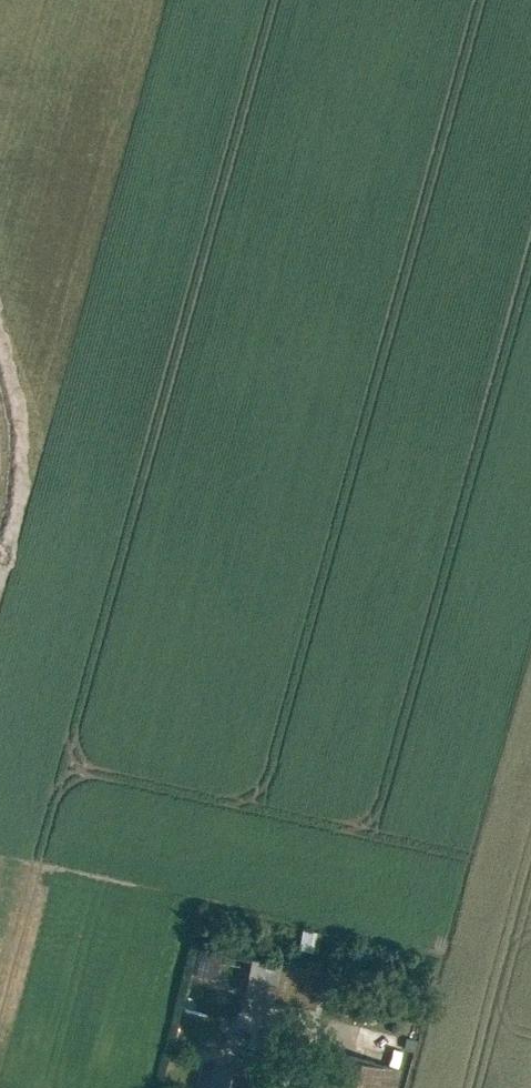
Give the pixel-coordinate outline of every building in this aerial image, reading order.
[(228,950),(205,944),(199,970),(222,976),(228,950)] [(303,960),(259,949),(250,986),(294,997),(303,960)] [(313,1087),(396,1087),(402,1065),(324,1045),(313,1087)] [(213,1059),(206,1087),(255,1087),(259,1070),(213,1059)]
